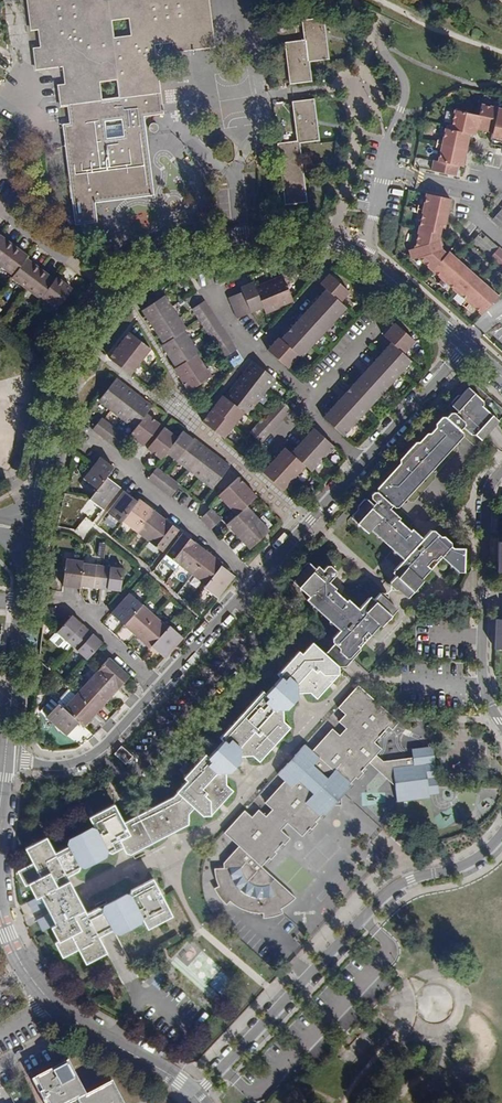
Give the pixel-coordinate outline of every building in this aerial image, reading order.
[(32,28),(39,27),(43,54),(64,52),(67,83),(59,84),(62,107),(69,106),(73,144),(64,145),(70,185),(81,183),(83,195),(74,197),(77,223),(97,220),(93,195),(100,194),(99,184),(123,182),(124,187),(133,186),(134,193),(151,191),(142,114),(161,111),(159,93),(153,42),(185,39),(185,44),(213,40),(208,0),(28,0),(32,28)] [(326,57),(324,19),(305,20),(307,40),(287,41),(290,81),(310,79),(309,59),(326,57)] [(316,138),(313,100),(294,102),(297,139),(277,141),(283,205),(307,202),(302,140),(316,138)] [(432,170),(461,177),(463,165),(469,167),(476,135),(481,137),(483,130),(496,134),(496,139),(501,140),(501,107),(484,105),(481,114),(460,110),(456,127),(447,125),(441,161),(435,159),(432,170)] [(155,122),(151,122),(149,124),(147,127),(149,130),(151,132),(155,132),(158,130),(159,127),(158,125),(158,124),(155,122)] [(486,316),(501,298),(501,295),(453,251),(451,254),(447,251),(445,243),(447,235),(453,199),(427,195),(420,246),(411,250),(415,261),(422,260),(486,316)] [(501,229),(501,209),(493,222),(501,229)] [(481,231),(475,240),(489,251),(496,243),(481,231)] [(14,274),(12,277),(40,298),(42,295),(58,307),(73,287),(56,275),(55,277),(27,257),(28,254),(0,233),(0,264),(14,274)] [(491,259),(501,269),(501,247),(491,259)] [(349,291),(328,273),(320,283),(325,287),(280,338),(278,336),(266,349),(287,367),(298,354),(300,356),(346,306),(340,301),(349,291)] [(292,299),(283,277),(256,287),(254,282),(242,286),(244,291),(229,296),(237,318),(264,308),(265,310),(292,299)] [(191,332),(172,297),(148,311),(168,346),(166,347),(179,370),(176,372),(189,395),(213,381),(200,358),(202,357),(189,333),(191,332)] [(237,348),(209,298),(196,306),(224,355),(237,348)] [(415,340),(394,322),(384,334),(391,340),(322,415),(342,433),(411,359),(404,352),(415,340)] [(155,350),(134,332),(113,358),(134,375),(155,350)] [(278,382),(257,366),(228,400),(225,398),(204,423),(226,441),(247,415),(249,417),(278,382)] [(154,407),(118,378),(102,400),(137,428),(131,435),(144,446),(162,425),(148,414),(154,407)] [(471,388),(467,388),(461,394),(458,394),(452,401),(451,406),(457,411),(455,412),(451,412),(446,417),(447,418),(442,424),(440,422),(421,443),(414,450),(411,446),(406,452),(408,454),(400,463),(401,464),(386,480),(381,485),(384,487),(379,492),(377,490),(374,490),(371,494),(370,497),(373,500),(371,502),(367,498),(363,498),(358,505),(357,508),(352,515),(352,518),(356,522),(358,520),(362,523),(360,525),(365,529),(370,529),(376,534),(377,533),(381,536),(394,548),(404,558),(411,550),(417,544),(420,540),(409,530),(402,523),(397,517),(395,514),(388,508),(391,505),(396,500),(400,500),(402,497),(408,490),(411,490),(420,481),(418,479),(422,476),(423,477),(429,471),(427,469),(432,465),(433,466),(438,462),(437,459),(452,443),(457,437),(454,435),(460,429),(462,428),(469,434),(475,434),(478,437),(483,437),(499,421),(493,415),(490,417),(486,412),(488,411),(483,406),(484,401),(478,396),(476,398),(473,394),(474,392),(471,388)] [(291,408),(280,398),(251,430),(262,439),(291,408)] [(131,440),(103,418),(94,429),(122,452),(131,440)] [(334,444),(314,426),(290,451),(284,445),(262,469),(283,488),(305,464),(312,470),(334,444)] [(179,438),(166,428),(149,450),(162,460),(167,453),(212,490),(230,469),(184,433),(179,438)] [(460,429),(454,435),(457,437),(452,443),(453,444),(462,435),(463,431),(460,429)] [(415,441),(411,446),(414,450),(421,443),(418,441),(415,441)] [(97,489),(106,477),(114,467),(100,457),(93,465),(83,478),(97,489)] [(180,486),(157,468),(148,480),(170,497),(180,486)] [(106,477),(97,489),(89,499),(102,509),(120,488),(106,477)] [(258,496),(240,477),(219,496),(238,516),(250,504),(258,496)] [(384,487),(381,485),(386,480),(382,481),(377,486),(377,490),(379,492),(384,487)] [(120,523),(121,522),(137,502),(124,491),(107,513),(120,523)] [(396,500),(391,505),(393,506),(396,506),(404,498),(402,497),(400,500),(396,500)] [(121,522),(135,532),(152,510),(138,500),(137,502),(121,522)] [(250,504),(238,516),(228,525),(252,549),(274,529),(250,504)] [(223,520),(211,508),(201,518),(212,530),(223,520)] [(135,532),(148,542),(165,520),(152,510),(135,532)] [(179,530),(165,520),(148,542),(161,552),(179,530)] [(458,571),(464,571),(465,547),(452,546),(434,529),(430,530),(420,540),(417,544),(419,546),(413,552),(411,550),(404,558),(394,570),(395,575),(411,589),(415,585),(418,588),(422,583),(423,579),(420,577),(427,570),(427,563),(424,561),(428,556),(431,558),(437,559),(440,555),(458,571)] [(179,565),(196,544),(183,534),(166,556),(179,565)] [(179,565),(192,575),(209,554),(196,544),(179,565)] [(192,575),(205,586),(220,567),(222,564),(209,554),(192,575)] [(79,586),(82,563),(83,560),(66,558),(62,586),(79,588),(79,586)] [(82,563),(79,586),(100,588),(103,565),(82,563)] [(309,563),(305,563),(299,570),(299,574),(294,579),(294,584),(298,587),(300,585),(304,589),(302,591),(307,596),(305,599),(312,606),(314,604),(318,607),(329,618),(332,621),(331,623),(339,631),(332,638),(333,645),(348,658),(352,653),(353,655),(354,656),(358,652),(358,646),(359,645),(358,644),(361,641),(360,637),(358,635),(362,630),(365,633),(370,631),(378,622),(379,623),(381,625),(385,624),(388,620),(386,618),(389,614),(373,598),(367,599),(358,609),(348,599),(345,600),(334,590),(334,587),(329,582),(335,575),(335,571),(330,566),(326,566),(322,570),(317,565),(314,568),(309,563)] [(123,567),(103,565),(100,588),(119,591),(123,567)] [(233,577),(220,567),(205,586),(203,588),(216,598),(233,577)] [(109,614),(122,625),(141,604),(128,593),(109,614)] [(122,625),(135,636),(154,615),(141,604),(122,625)] [(71,646),(86,629),(71,615),(56,632),(71,646)] [(167,627),(154,615),(135,636),(148,648),(150,646),(167,627)] [(167,627),(150,646),(164,658),(183,638),(169,626),(167,627)] [(86,629),(71,646),(86,660),(102,643),(86,629)] [(311,642),(301,654),(298,651),(276,675),(280,678),(265,694),(262,691),(219,738),(222,741),(218,746),(233,762),(240,754),(242,756),(252,756),(259,762),(264,756),(289,728),(284,723),(282,713),(282,708),(297,691),(300,694),(309,692),(316,699),(338,675),(338,666),(311,642)] [(112,660),(100,673),(121,691),(132,678),(112,660)] [(89,685),(109,704),(121,691),(100,673),(89,685)] [(89,685),(78,698),(98,716),(109,704),(89,685)] [(399,724),(359,686),(338,708),(345,715),(338,722),(346,729),(340,735),(333,729),(312,751),(305,745),(291,760),(278,774),(284,781),(264,803),(271,811),(264,817),(258,810),(251,818),(244,811),(224,833),(238,846),(223,862),(223,867),(214,868),(215,872),(215,878),(217,883),(218,887),(213,889),(225,905),(230,902),(233,905),(241,909),(247,911),(251,913),(257,914),(262,915),(263,919),(269,918),(274,917),(283,914),(281,910),(296,897),(263,866),(270,857),(272,859),(278,853),(276,851),(284,843),(286,845),(292,838),(283,830),(290,822),(304,836),(312,828),(314,830),(321,823),(318,822),(326,814),(328,815),(334,809),(332,807),(345,793),(347,794),(353,788),(351,786),(359,778),(361,780),(367,773),(365,772),(374,763),(398,786),(400,803),(406,803),(405,796),(410,796),(411,798),(428,796),(428,788),(431,788),(428,765),(417,766),(417,759),(394,762),(395,769),(388,769),(375,757),(382,749),(375,743),(389,727),(393,731),(399,724)] [(87,729),(98,716),(78,698),(66,711),(81,724),(87,729)] [(71,736),(81,724),(66,711),(60,706),(50,718),(71,736)] [(132,749),(125,742),(114,754),(122,761),(132,749)] [(431,750),(416,752),(417,759),(417,766),(428,765),(431,788),(428,788),(428,796),(411,798),(410,796),(405,796),(406,803),(433,799),(432,795),(436,795),(431,750)] [(228,768),(212,752),(207,757),(205,754),(183,778),(186,781),(175,792),(176,793),(171,798),(122,824),(113,805),(88,818),(93,829),(65,843),(67,847),(53,853),(46,838),(24,849),(31,864),(16,872),(24,887),(28,885),(35,899),(28,902),(32,910),(40,906),(41,908),(55,901),(52,890),(69,882),(66,877),(78,871),(80,864),(105,852),(111,854),(123,848),(125,853),(130,855),(167,836),(165,833),(172,829),(174,832),(188,825),(188,816),(194,809),(203,817),(210,816),(232,791),(226,786),(226,775),(224,773),(228,768)] [(334,809),(347,794),(345,793),(332,807),(334,809)] [(159,894),(152,880),(145,883),(147,887),(139,891),(137,888),(131,890),(130,897),(103,910),(95,908),(85,914),(83,911),(67,919),(59,910),(46,917),(47,919),(39,923),(43,931),(49,928),(56,943),(53,945),(60,959),(76,951),(83,965),(105,954),(99,942),(111,936),(113,939),(148,922),(151,927),(173,917),(161,893),(159,894)] [(72,1060),(41,1076),(49,1091),(45,1093),(49,1099),(52,1098),(55,1102),(57,1102),(61,1101),(62,1102),(73,1102),(83,1098),(86,1102),(131,1102),(118,1079),(90,1094),(72,1060)] [(49,1091),(41,1076),(37,1078),(45,1093),(49,1091)]
